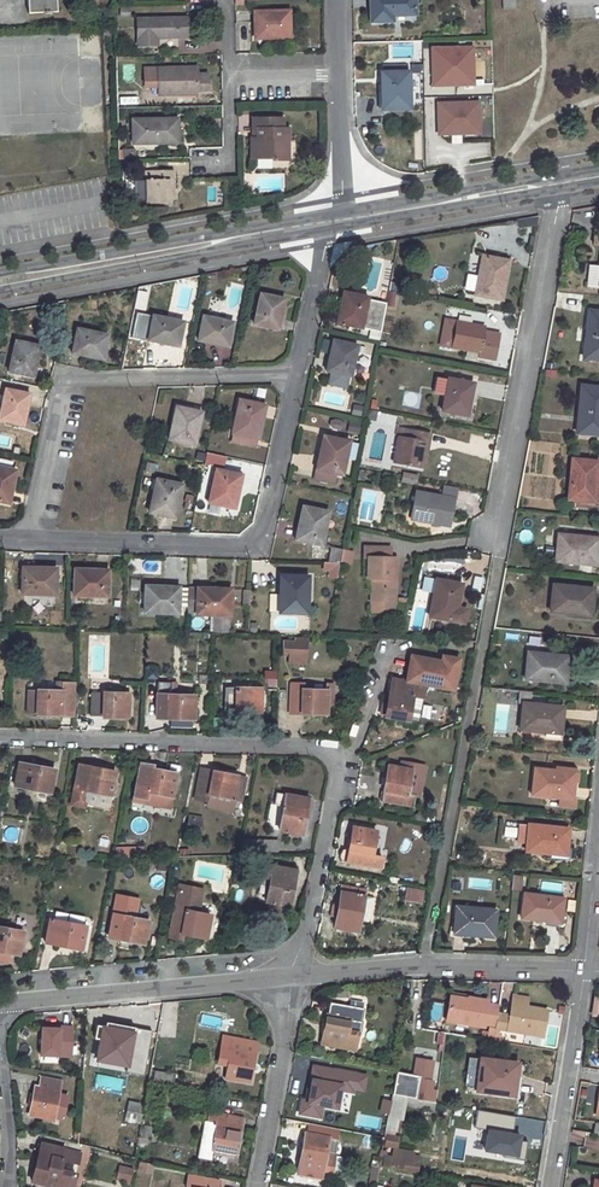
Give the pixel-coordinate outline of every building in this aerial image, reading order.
[(28,13),(56,12),(56,0),(27,0),(28,13)] [(372,22),(393,22),(393,15),(415,16),(414,0),(371,0),(372,22)] [(503,10),(514,10),(514,0),(503,0),(503,10)] [(289,11),(254,12),(255,39),(290,38),(289,11)] [(157,45),(157,38),(187,37),(187,17),(137,19),(138,45),(157,45)] [(473,40),(473,46),(431,46),(431,86),(478,86),(478,78),(491,78),(491,40),(473,40)] [(177,94),(177,90),(207,90),(207,73),(196,74),(196,68),(145,69),(145,87),(158,86),(158,94),(177,94)] [(382,72),(381,72),(381,83),(383,83),(384,110),(409,109),(409,72),(405,72),(382,72)] [(480,101),(436,101),(437,136),(452,136),(452,143),(462,143),(462,137),(489,137),(489,120),(480,120),(480,101)] [(283,117),(253,117),(253,137),(251,137),(251,159),(272,159),(273,160),(288,160),(288,140),(290,140),(290,126),(283,126),(283,117)] [(177,119),(133,120),(133,143),(178,143),(177,119)] [(174,170),(145,171),(146,181),(135,181),(136,203),(146,202),(146,203),(169,203),(169,192),(174,191),(174,170)] [(482,255),(475,294),(502,299),(509,260),(482,255)] [(588,273),(586,292),(598,293),(598,287),(598,274),(588,273)] [(390,291),(386,306),(394,309),(398,294),(390,291)] [(340,305),(337,323),(362,327),(368,298),(345,293),(342,306),(340,305)] [(261,294),(254,324),(277,329),(281,310),(282,310),(285,300),(261,294)] [(583,358),(598,360),(598,312),(590,311),(583,358)] [(159,341),(159,343),(178,347),(183,322),(153,315),(148,338),(159,341)] [(203,316),(198,340),(218,345),(219,342),(229,344),(234,322),(203,316)] [(498,333),(482,330),(483,326),(457,321),(453,347),(478,352),(477,356),(493,359),(498,333)] [(78,329),(73,352),(84,354),(84,356),(102,360),(108,336),(78,329)] [(16,341),(10,371),(33,376),(36,365),(37,366),(41,346),(16,341)] [(333,341),(328,360),(331,360),(329,371),(352,375),(358,346),(333,341)] [(436,377),(434,393),(445,395),(448,379),(436,377)] [(445,395),(442,411),(467,416),(473,383),(448,378),(448,379),(445,395)] [(577,433),(598,435),(598,387),(581,386),(577,433)] [(258,387),(255,396),(265,398),(267,390),(258,387)] [(27,405),(29,394),(6,389),(0,415),(0,420),(24,425),(28,405),(27,405)] [(240,400),(233,434),(231,442),(252,446),(254,438),(259,439),(264,416),(262,415),(264,404),(240,400)] [(172,429),(170,441),(195,446),(202,412),(176,406),(171,429),(172,429)] [(343,428),(342,419),(330,420),(331,430),(343,428)] [(354,422),(352,431),(360,433),(362,424),(354,422)] [(401,428),(393,463),(419,468),(424,441),(428,442),(429,434),(401,428)] [(323,436),(319,458),(320,458),(318,470),(316,470),(314,479),(333,483),(335,474),(343,475),(349,441),(323,436)] [(424,441),(419,468),(423,469),(428,442),(424,441)] [(8,504),(10,492),(12,492),(16,470),(11,469),(13,461),(0,459),(0,502),(8,504)] [(572,459),(568,499),(595,502),(598,461),(572,459)] [(240,485),(238,485),(241,474),(216,469),(208,503),(235,508),(240,485)] [(403,472),(401,482),(416,485),(417,475),(403,472)] [(153,490),(148,512),(175,518),(182,484),(158,479),(156,490),(153,490)] [(379,523),(384,492),(363,489),(358,520),(379,523)] [(416,492),(411,518),(449,526),(454,499),(416,492)] [(300,528),(297,540),(322,545),(329,512),(303,507),(298,528),(300,528)] [(556,562),(596,566),(598,539),(598,538),(558,535),(556,562)] [(364,547),(363,556),(369,556),(368,578),(372,578),(371,611),(383,612),(383,600),(394,600),(396,557),(390,557),(390,548),(364,547)] [(342,549),(340,563),(349,564),(351,551),(342,549)] [(56,568),(33,567),(33,569),(23,569),(22,593),(28,594),(28,605),(48,605),(48,594),(55,595),(56,568)] [(74,568),(73,595),(108,596),(108,571),(98,571),(98,569),(74,568)] [(281,576),(280,612),(304,613),(304,608),(307,608),(308,601),(306,600),(307,576),(281,576)] [(436,579),(430,616),(464,622),(466,609),(458,607),(462,584),(436,579)] [(180,587),(170,587),(170,586),(146,585),(145,612),(179,614),(180,587)] [(553,585),(551,612),(591,616),(594,589),(553,585)] [(197,614),(231,615),(231,588),(208,587),(208,589),(198,589),(198,590),(188,590),(188,609),(189,609),(197,609),(197,614)] [(383,600),(383,612),(394,612),(394,600),(383,600)] [(290,651),(290,662),(307,662),(308,638),(296,638),(297,641),(284,640),(284,651),(290,651)] [(528,653),(526,680),(566,683),(568,657),(528,653)] [(393,678),(384,716),(409,721),(409,719),(413,696),(423,698),(426,684),(393,678)] [(157,681),(156,717),(170,718),(170,726),(192,727),(193,718),(194,718),(195,695),(171,694),(171,682),(157,681)] [(37,689),(36,713),(72,715),(73,683),(61,682),(61,691),(37,689)] [(326,713),(326,702),(334,702),(333,684),(327,683),(327,689),(303,689),(303,682),(290,682),(290,713),(326,713)] [(224,687),(223,710),(259,712),(260,688),(224,687)] [(37,689),(26,689),(25,713),(36,713),(37,689)] [(91,691),(90,715),(128,716),(128,692),(91,691)] [(413,696),(409,719),(419,721),(423,698),(413,696)] [(523,703),(520,730),(561,734),(563,707),(523,703)] [(19,763),(15,786),(50,793),(54,769),(19,763)] [(140,763),(134,795),(148,797),(147,803),(169,807),(176,773),(153,769),(153,766),(140,763)] [(415,795),(406,794),(411,772),(411,770),(388,766),(381,802),(412,808),(415,795)] [(79,767),(71,805),(85,808),(88,791),(111,795),(115,772),(92,767),(91,770),(79,767)] [(245,779),(237,778),(237,776),(202,769),(196,799),(208,801),(210,795),(241,801),(245,779)] [(534,769),(532,796),(559,798),(572,799),(575,772),(534,769)] [(411,772),(406,794),(415,795),(419,774),(411,772)] [(286,794),(280,830),(303,834),(309,798),(286,794)] [(559,798),(558,807),(575,808),(576,799),(572,799),(559,798)] [(415,815),(414,819),(433,822),(434,814),(419,812),(415,815)] [(190,819),(188,827),(199,829),(201,821),(190,819)] [(529,825),(526,852),(566,855),(569,829),(529,825)] [(382,856),(372,854),(376,831),(353,826),(349,850),(346,863),(380,869),(382,856)] [(503,836),(516,838),(517,828),(505,826),(503,836)] [(245,840),(243,849),(271,850),(271,841),(245,840)] [(130,849),(116,849),(114,859),(130,858),(130,849)] [(142,849),(130,849),(130,858),(142,858),(142,849)] [(343,849),(341,862),(346,863),(349,850),(343,849)] [(270,886),(267,902),(289,906),(296,870),(263,864),(261,876),(271,878),(270,886)] [(513,875),(512,890),(521,891),(523,876),(513,875)] [(261,876),(259,883),(270,886),(271,878),(261,876)] [(542,882),(541,890),(561,891),(562,884),(542,882)] [(333,905),(331,915),(336,916),(334,927),(358,931),(365,890),(341,886),(338,903),(333,905)] [(396,886),(395,893),(407,895),(408,888),(396,886)] [(179,887),(169,931),(168,937),(180,939),(181,934),(205,938),(210,915),(197,912),(201,891),(179,887)] [(524,893),(521,919),(561,924),(564,899),(524,893)] [(148,921),(125,916),(126,907),(114,905),(108,937),(143,943),(148,921)] [(456,906),(454,933),(494,938),(497,911),(456,906)] [(51,919),(46,943),(80,950),(85,925),(51,919)] [(19,956),(23,932),(0,927),(0,952),(19,956)] [(498,1014),(499,1006),(487,1004),(488,1001),(468,998),(468,999),(451,997),(447,1021),(483,1027),(484,1024),(496,1026),(498,1014)] [(533,1003),(512,999),(511,1005),(532,1008),(533,1003)] [(440,1021),(443,1004),(433,1002),(430,1019),(440,1021)] [(358,1033),(348,1031),(350,1020),(361,1022),(363,1009),(331,1003),(329,1016),(327,1016),(322,1043),(355,1049),(358,1033)] [(496,1026),(495,1029),(543,1036),(547,1010),(532,1008),(511,1005),(510,1016),(498,1014),(496,1026)] [(388,1015),(387,1022),(398,1024),(399,1017),(388,1015)] [(104,1024),(98,1059),(137,1066),(139,1055),(147,1057),(151,1033),(104,1024)] [(59,1028),(41,1026),(39,1053),(69,1056),(72,1027),(59,1026),(59,1028)] [(228,1065),(225,1078),(249,1082),(254,1054),(252,1054),(255,1042),(223,1036),(218,1063),(228,1065)] [(468,1057),(463,1089),(475,1090),(476,1081),(480,1058),(468,1057)] [(480,1058),(476,1081),(475,1090),(515,1096),(520,1063),(480,1058)] [(315,1080),(309,1108),(343,1115),(346,1098),(336,1096),(339,1084),(348,1086),(350,1075),(319,1069),(317,1080),(315,1080)] [(155,1071),(153,1080),(166,1081),(167,1072),(155,1071)] [(396,1074),(392,1094),(415,1098),(435,1101),(436,1094),(430,1093),(432,1081),(396,1074)] [(388,1075),(385,1088),(392,1090),(395,1077),(388,1075)] [(35,1087),(29,1114),(54,1119),(54,1117),(58,1092),(60,1082),(41,1078),(39,1087),(35,1087)] [(58,1092),(54,1117),(63,1119),(68,1093),(58,1092)] [(392,1096),(385,1133),(395,1134),(398,1118),(403,1119),(406,1104),(407,1099),(392,1096)] [(129,1102),(125,1119),(141,1123),(144,1108),(138,1106),(139,1104),(129,1102)] [(205,1120),(198,1158),(212,1161),(213,1152),(236,1156),(241,1128),(240,1128),(242,1118),(210,1112),(208,1121),(205,1120)] [(524,1118),(523,1126),(538,1129),(540,1121),(524,1118)] [(131,1121),(129,1128),(140,1130),(141,1123),(131,1121)] [(523,1126),(521,1134),(537,1136),(538,1129),(523,1126)] [(139,1132),(137,1147),(142,1147),(143,1143),(147,1144),(148,1134),(139,1132)] [(338,1140),(307,1134),(305,1145),(303,1145),(297,1174),(330,1181),(338,1140)] [(60,1170),(62,1160),(78,1164),(80,1153),(43,1144),(41,1154),(38,1153),(32,1181),(54,1186),(72,1186),(75,1174),(60,1170)] [(414,1162),(413,1161),(415,1153),(407,1151),(406,1152),(393,1150),(392,1158),(381,1156),(378,1166),(412,1172),(414,1162)] [(340,1172),(343,1157),(337,1156),(334,1171),(340,1172)] [(140,1163),(139,1170),(151,1173),(153,1166),(140,1163)] [(120,1166),(118,1179),(125,1180),(127,1168),(120,1166)] [(217,1181),(188,1176),(186,1186),(215,1186),(217,1181)]
